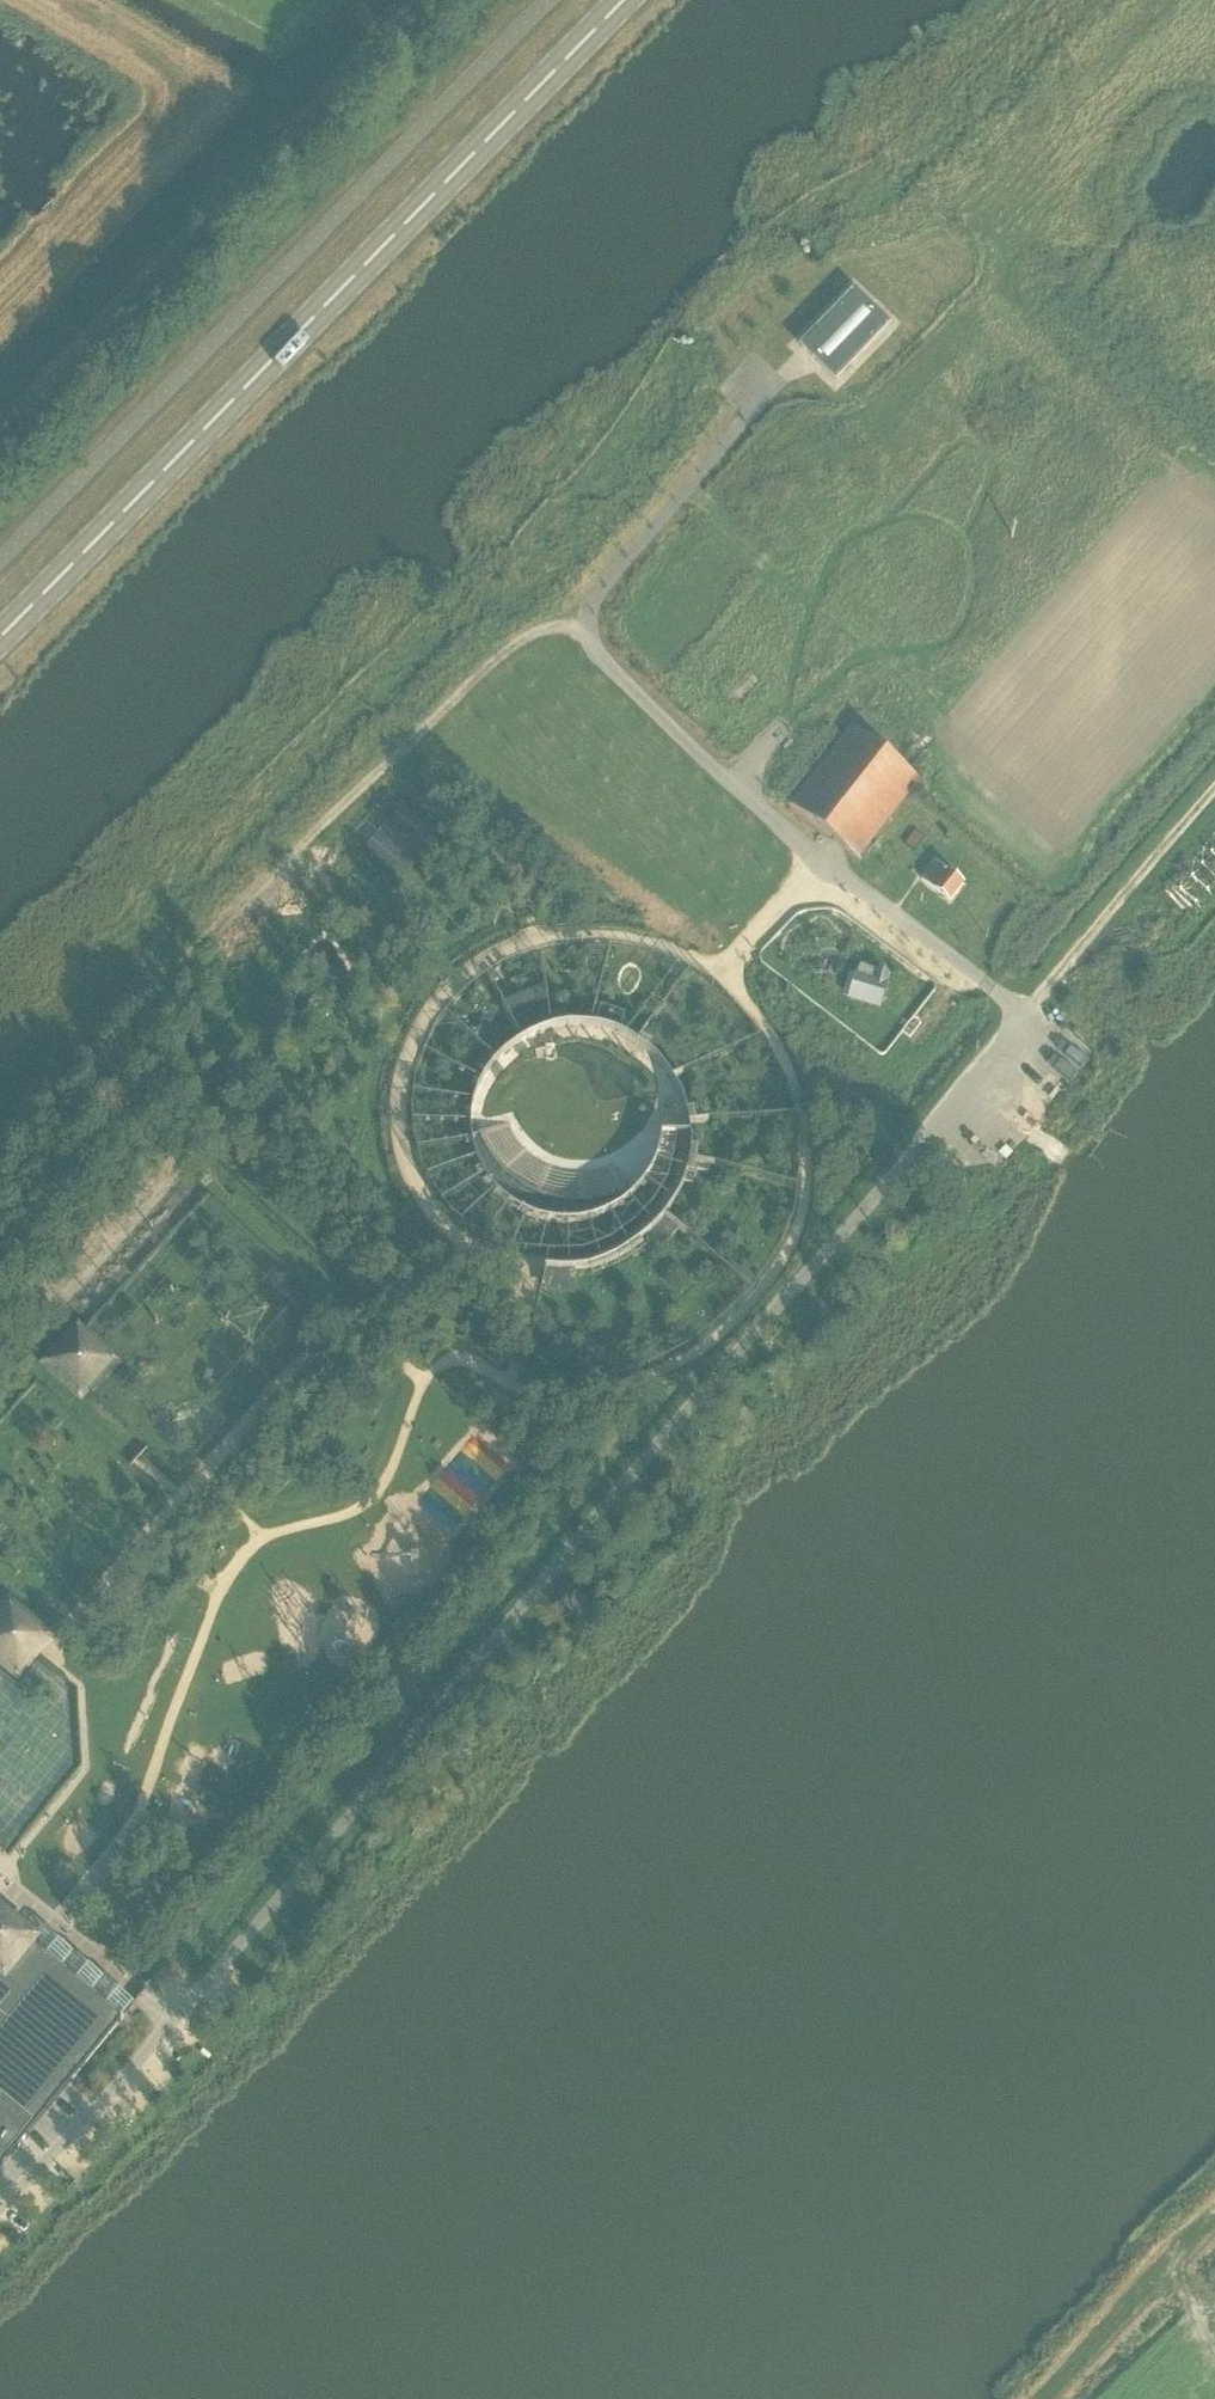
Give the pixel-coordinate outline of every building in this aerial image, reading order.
[(855,290),(802,345),(836,379),(889,323),(855,290)] [(922,780),(852,726),(791,803),(860,859),(922,780)] [(403,880),(442,838),(438,834),(406,806),(367,848),(374,854),(403,880)] [(926,839),(915,831),(906,842),(917,850),(926,839)] [(921,880),(950,903),(965,884),(936,861),(921,880)] [(858,975),(851,999),(881,1008),(888,983),(858,975)] [(87,1329),(80,1322),(78,1320),(37,1363),(80,1404),(90,1394),(121,1361),(87,1329)] [(50,1630),(46,1627),(10,1598),(0,1611),(0,1667),(20,1683),(57,1636),(50,1630)] [(1,2165),(121,2021),(34,1948),(38,1942),(39,1941),(42,1938),(0,1903),(0,2164),(1,2165)]
